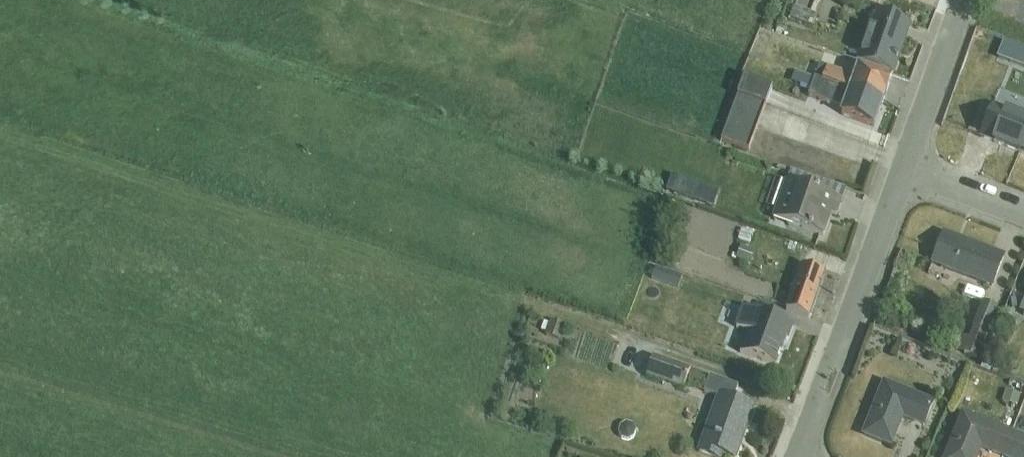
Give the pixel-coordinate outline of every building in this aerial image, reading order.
[(883,8),(886,0),(861,0),(883,8)] [(795,6),(791,18),(813,26),(818,15),(795,6)] [(860,53),(857,63),(893,75),(910,25),(876,13),(871,29),(870,29),(862,54),(860,53)] [(1000,44),(996,56),(1011,62),(1015,50),(1000,44)] [(815,79),(883,103),(891,81),(857,68),(854,76),(820,64),(815,79)] [(745,76),(721,140),(749,151),(772,87),(745,76)] [(883,103),(815,79),(809,96),(842,109),(840,114),(874,127),(883,103)] [(981,137),(994,106),(996,102),(981,96),(967,132),(981,137)] [(981,137),(982,138),(1020,153),(1023,142),(1023,119),(994,106),(981,137)] [(786,181),(842,200),(846,189),(790,169),(786,181)] [(680,176),(674,193),(705,204),(711,188),(680,176)] [(842,200),(786,181),(785,181),(772,219),(823,236),(829,219),(827,218),(829,212),(837,215),(842,200)] [(944,234),(933,263),(993,286),(996,277),(1004,258),(944,234)] [(741,246),(736,259),(751,264),(755,251),(741,246)] [(801,266),(786,310),(809,318),(825,274),(801,266)] [(655,267),(651,279),(678,288),(682,277),(655,267)] [(959,335),(953,350),(977,359),(998,309),(983,303),(970,339),(959,335)] [(743,307),(736,327),(747,331),(739,352),(776,366),(785,340),(787,340),(793,325),(743,307)] [(550,321),(546,335),(560,341),(565,326),(550,321)] [(647,376),(684,389),(685,385),(717,396),(697,452),(712,456),(721,456),(722,454),(730,456),(736,456),(753,408),(735,401),(738,387),(709,377),(709,379),(689,371),(690,369),(654,356),(647,376)] [(884,385),(864,435),(891,445),(902,419),(925,428),(934,404),(884,385)] [(1009,388),(1004,401),(1017,406),(1022,393),(1009,388)] [(1012,432),(964,412),(946,456),(977,456),(980,449),(999,456),(1003,456),(1012,432)] [(621,424),(618,436),(631,439),(634,427),(621,424)] [(1003,456),(1023,456),(1023,437),(1012,432),(1003,456)]
